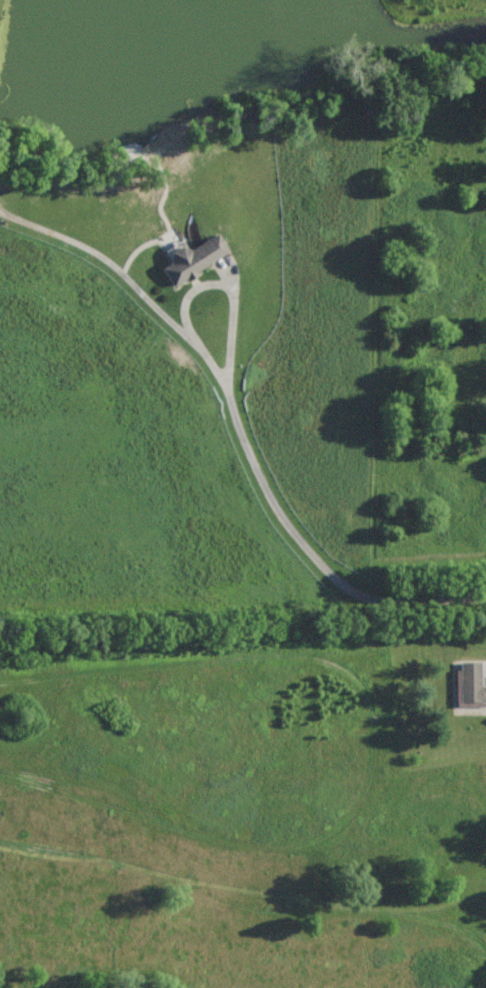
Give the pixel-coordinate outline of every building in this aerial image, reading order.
[(174,288),(198,274),(196,271),(229,252),(218,233),(189,249),(184,240),(166,250),(172,262),(162,268),(174,288)] [(485,706),(485,686),(483,686),(482,661),(460,662),(461,670),(456,670),(457,707),(485,706)]
